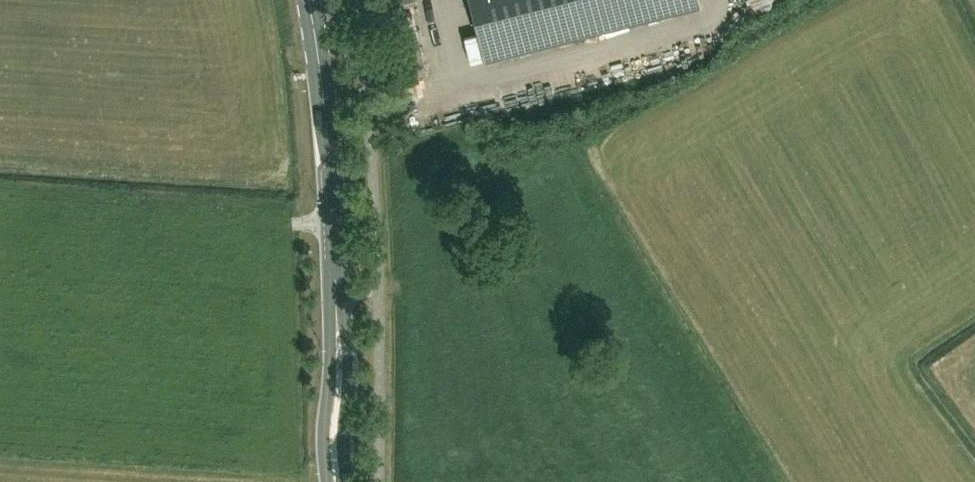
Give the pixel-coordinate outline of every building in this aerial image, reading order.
[(410,0),(386,6),(389,19),(413,13),(410,0)] [(486,60),(632,23),(627,0),(471,0),(486,60)] [(780,0),(752,0),(756,10),(780,0)]
